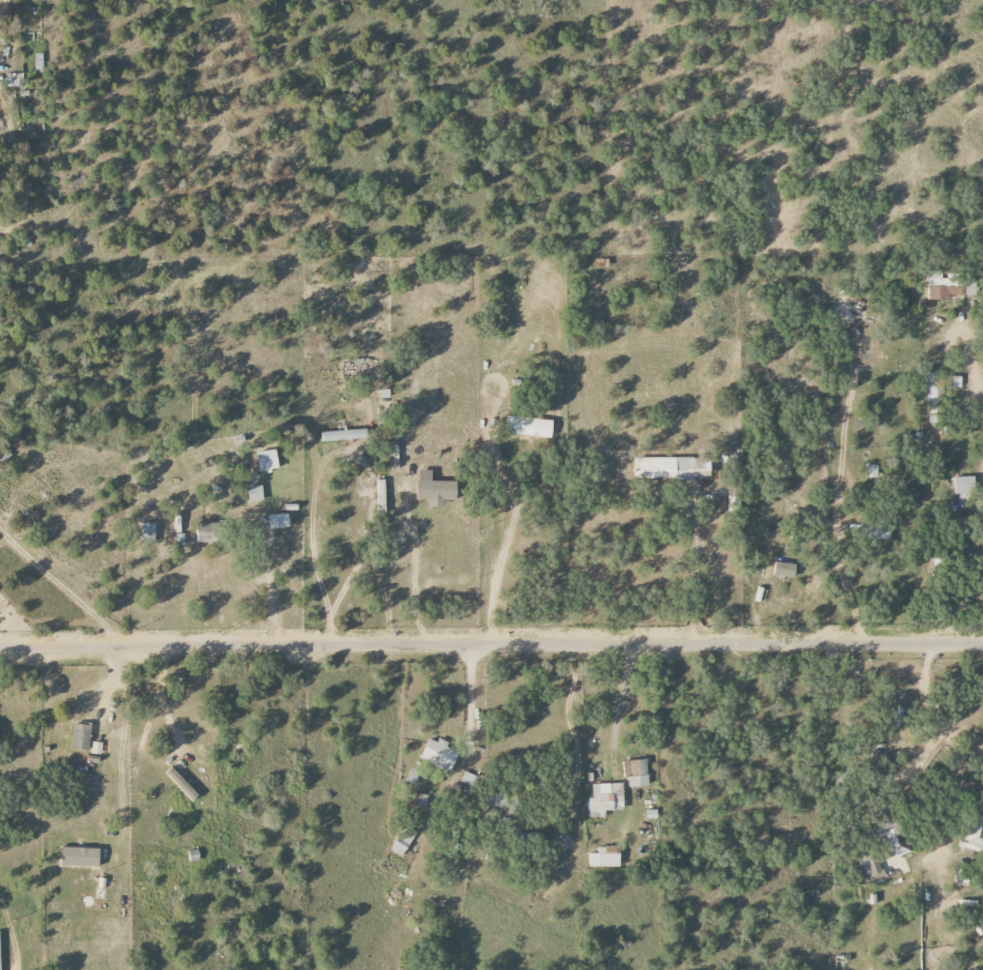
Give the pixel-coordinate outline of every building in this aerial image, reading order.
[(35,73),(43,73),(42,53),(34,54),(35,73)] [(7,87),(21,88),(22,74),(7,74),(7,87)] [(949,301),(949,295),(976,297),(977,278),(942,276),(942,272),(929,272),(927,300),(949,301)] [(928,414),(937,414),(936,373),(927,374),(928,414)] [(961,377),(948,376),(948,387),(961,388),(961,377)] [(506,435),(552,437),(553,419),(507,416),(506,435)] [(322,441),(366,440),(366,429),(321,431),(322,441)] [(258,471),(278,469),(276,450),(256,452),(258,471)] [(635,480),(710,478),(709,457),(634,458),(635,480)] [(866,478),(878,478),(877,465),(866,465),(866,478)] [(954,494),(969,494),(969,489),(975,488),(975,477),(954,478),(954,494)] [(430,506),(443,507),(443,501),(456,501),(456,481),(416,480),(416,500),(430,500),(430,506)] [(262,486),(248,486),(249,501),(263,501),(262,486)] [(268,515),(269,529),(289,528),(288,514),(268,515)] [(141,543),(155,543),(155,523),(141,523),(141,543)] [(196,523),(197,543),(217,542),(216,523),(196,523)] [(849,524),(848,539),(889,540),(890,526),(849,524)] [(793,579),(796,565),(775,562),(773,575),(793,579)] [(89,750),(90,725),(72,724),(71,749),(89,750)] [(428,739),(421,760),(451,771),(458,752),(446,748),(448,742),(438,739),(437,742),(428,739)] [(623,761),(623,778),(628,778),(628,787),(647,787),(647,760),(623,761)] [(198,795),(172,768),(166,773),(192,801),(198,795)] [(419,772),(412,769),(407,781),(414,784),(419,772)] [(604,811),(623,811),(622,783),(592,784),(592,799),(588,799),(589,818),(604,817),(604,811)] [(428,795),(412,792),(409,806),(425,809),(428,795)] [(971,800),(961,848),(964,849),(963,855),(969,856),(970,850),(982,852),(982,840),(979,839),(982,821),(982,802),(971,800)] [(907,853),(892,809),(871,816),(877,833),(883,831),(893,858),(907,853)] [(401,857),(416,835),(405,828),(391,850),(401,857)] [(620,847),(597,847),(597,853),(589,853),(589,867),(619,868),(620,847)] [(61,866),(99,868),(99,849),(62,848),(61,866)] [(884,876),(875,851),(861,856),(870,881),(884,876)]
